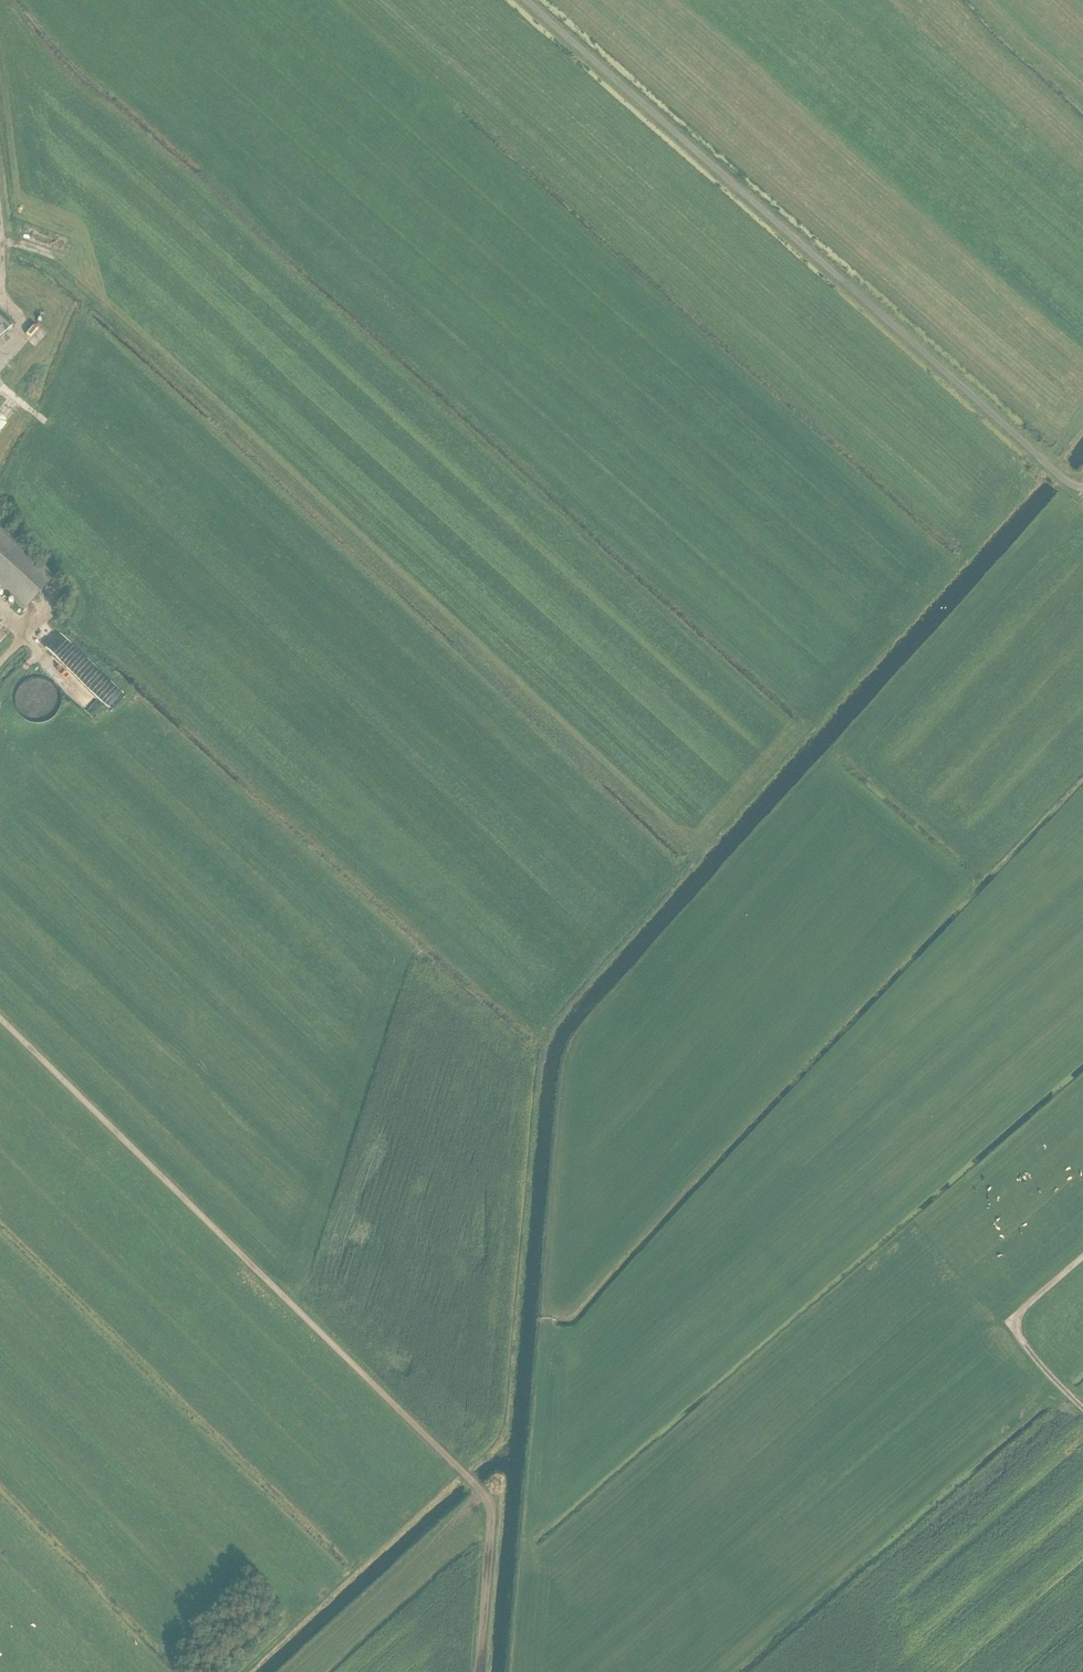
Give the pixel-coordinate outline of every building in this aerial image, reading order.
[(12,326),(0,315),(0,340),(12,326)] [(39,594),(54,578),(0,528),(0,589),(24,611),(39,594)] [(43,678),(37,677),(31,678),(26,681),(21,684),(17,689),(15,695),(14,701),(15,707),(17,712),(21,717),(26,721),(31,723),(37,724),(43,723),(49,721),(54,717),(58,712),(60,707),(61,701),(60,695),(58,689),(54,684),(49,681),(43,678)] [(77,701),(94,716),(104,704),(87,690),(77,701)]
